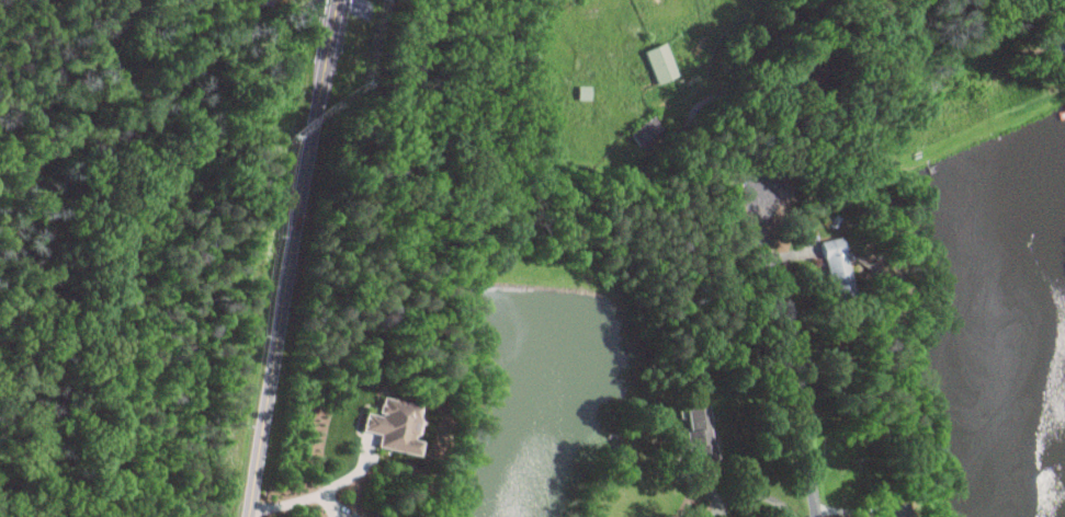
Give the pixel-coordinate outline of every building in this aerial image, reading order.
[(646,50),(661,85),(683,76),(668,41),(646,50)] [(832,240),(847,293),(867,288),(852,235),(832,240)] [(371,428),(390,434),(387,444),(419,454),(433,406),(394,394),(387,414),(377,411),(371,428)] [(689,406),(692,431),(689,431),(690,443),(716,440),(712,404),(689,406)] [(915,501),(892,504),(894,516),(917,516),(915,501)]
